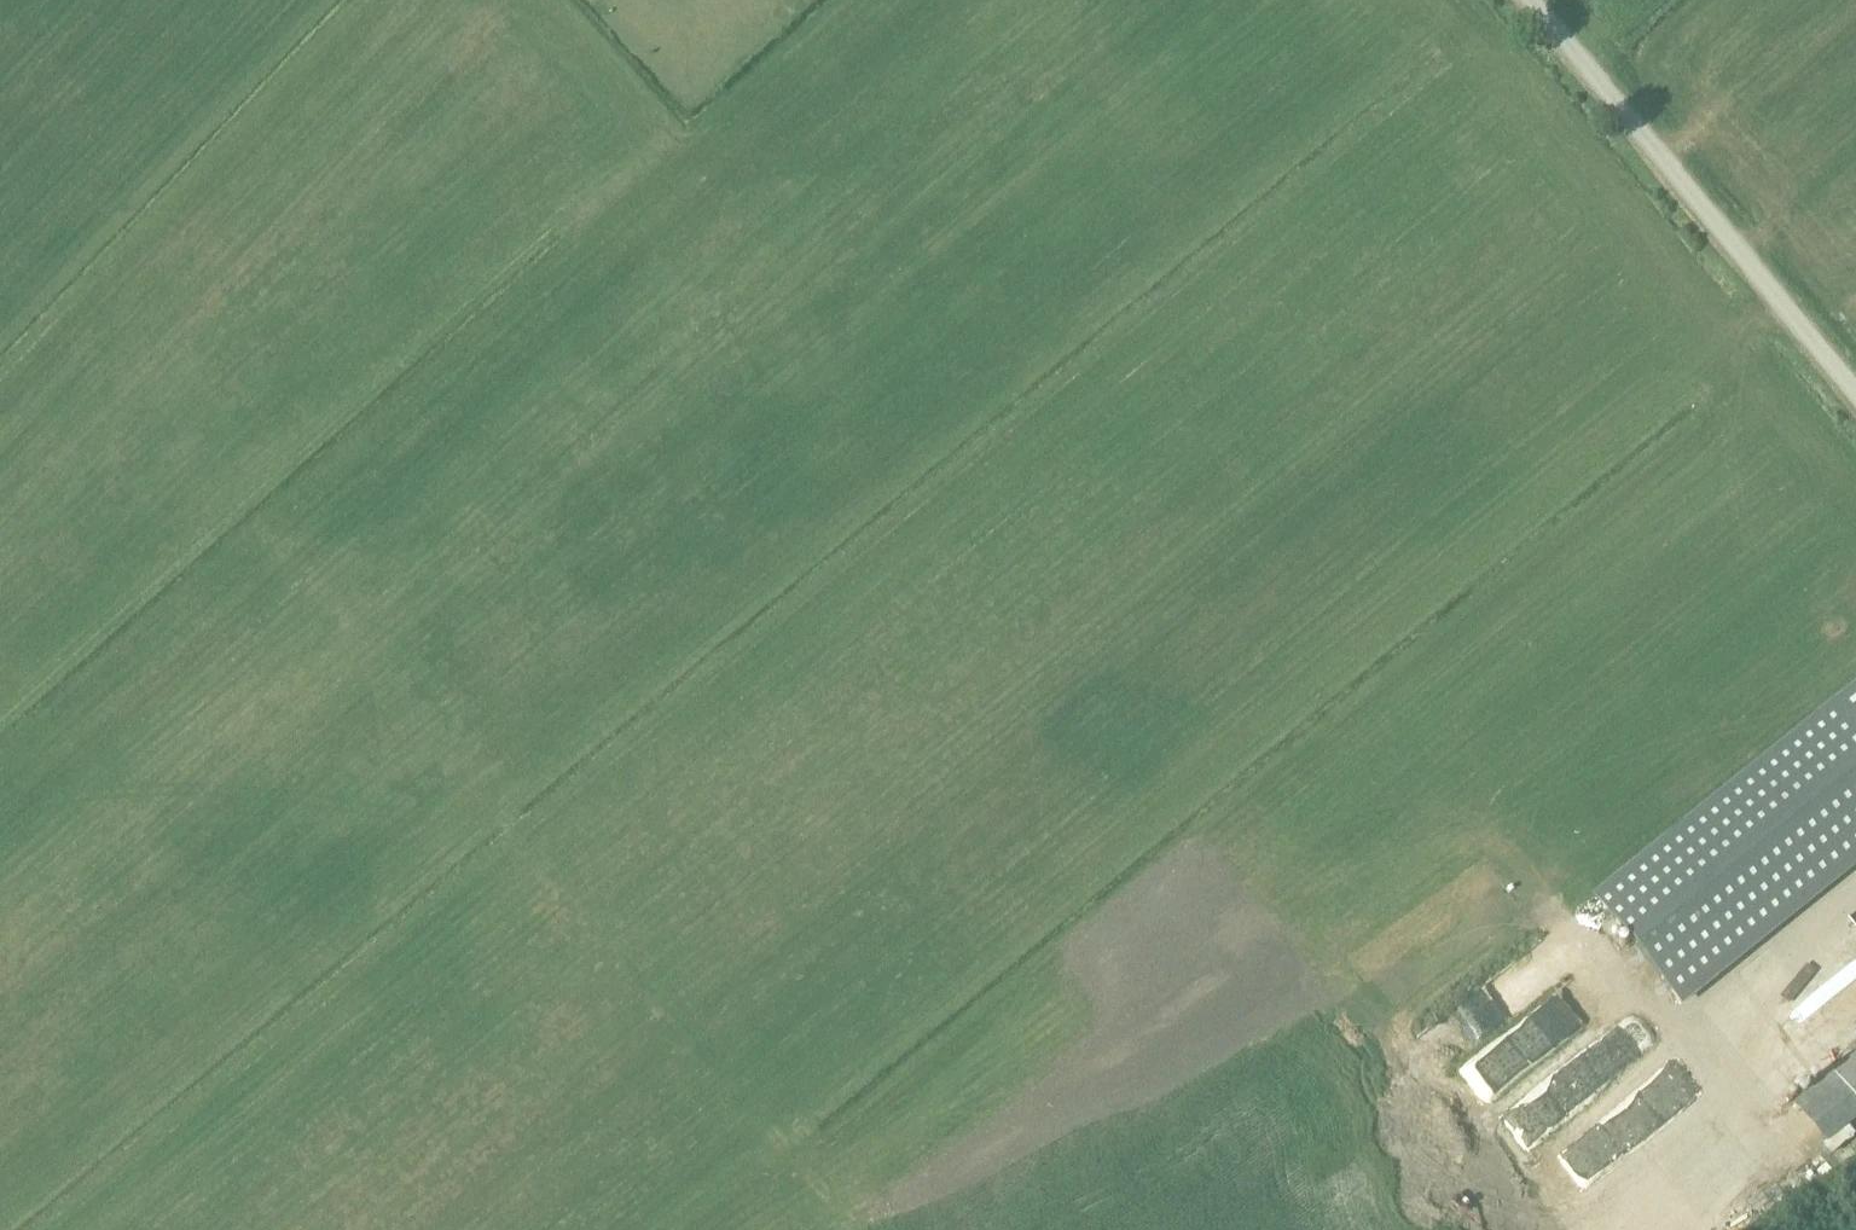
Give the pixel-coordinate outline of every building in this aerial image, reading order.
[(1598,899),(1682,1003),(1855,863),(1855,691),(1598,899)] [(1830,940),(1706,1042),(1730,1071),(1781,1029),(1795,1045),(1836,1010),(1825,996),(1855,971),(1830,940)] [(1754,1080),(1775,1108),(1829,1067),(1827,1064),(1855,1042),(1855,1002),(1754,1080)] [(1834,1073),(1855,1100),(1855,1055),(1834,1073)]
